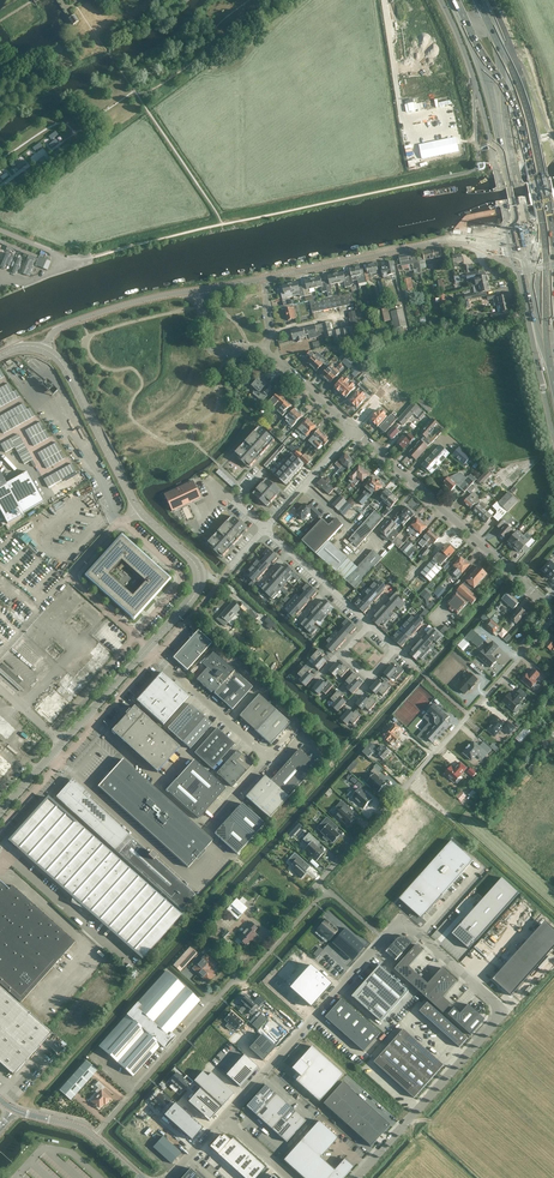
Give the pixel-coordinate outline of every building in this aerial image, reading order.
[(74,15),(69,19),(73,25),(79,21),(74,15)] [(59,129),(52,134),(54,138),(61,133),(59,129)] [(59,138),(52,143),(54,146),(61,141),(59,138)] [(42,141),(35,147),(38,150),(45,145),(42,141)] [(62,148),(55,153),(57,156),(65,151),(62,148)] [(47,155),(40,160),(45,166),(51,161),(47,155)] [(19,159),(12,164),(15,168),(22,162),(19,159)] [(26,160),(19,165),(21,169),(28,163),(26,160)] [(9,173),(2,177),(4,181),(11,176),(9,173)] [(28,173),(21,178),(23,181),(30,176),(28,173)] [(11,185),(4,191),(6,194),(13,189),(11,185)] [(0,240),(0,241),(0,243),(8,247),(12,248),(38,259),(39,256),(0,240)] [(431,250),(423,252),(424,257),(421,258),(420,254),(417,255),(418,256),(420,269),(426,268),(426,266),(435,264),(434,259),(442,257),(440,248),(431,250)] [(7,252),(0,266),(4,268),(6,264),(9,265),(12,258),(9,257),(11,254),(7,252)] [(415,253),(399,256),(401,266),(412,264),(412,265),(413,265),(414,270),(417,269),(418,274),(421,273),(420,269),(418,256),(415,256),(415,253)] [(454,264),(455,268),(458,267),(457,263),(463,262),(462,255),(452,257),(454,264)] [(38,259),(35,265),(43,268),(46,261),(47,260),(39,256),(38,259)] [(16,273),(22,259),(18,257),(12,272),(16,273)] [(376,263),(371,264),(374,276),(381,275),(380,268),(377,269),(376,263)] [(381,269),(383,279),(384,282),(396,279),(396,277),(393,263),(392,263),(391,263),(388,263),(388,264),(386,264),(386,268),(381,269)] [(363,269),(360,270),(360,266),(355,267),(357,277),(357,278),(359,284),(366,283),(363,269)] [(357,277),(355,267),(350,268),(352,279),(349,279),(350,287),(353,284),(353,281),(358,280),(357,278),(357,277)] [(487,276),(479,277),(478,272),(466,274),(467,280),(470,280),(472,287),(474,287),(488,283),(487,276)] [(344,273),(336,275),(338,283),(344,282),(345,288),(350,287),(349,279),(345,280),(344,273)] [(329,283),(326,284),(327,292),(328,297),(333,296),(331,291),(332,291),(331,285),(338,283),(336,275),(328,276),(329,283)] [(321,278),(313,279),(315,288),(321,287),(322,293),(327,292),(326,284),(322,285),(321,278)] [(414,290),(412,280),(411,278),(404,279),(405,284),(402,285),(403,289),(408,288),(408,291),(414,290)] [(306,288),(303,289),(305,296),(309,295),(308,289),(315,288),(313,279),(305,281),(306,288)] [(298,283),(290,284),(293,297),(299,295),(300,297),(305,296),(303,289),(299,290),(298,283)] [(490,291),(488,283),(474,287),(475,294),(486,292),(490,291)] [(293,297),(290,284),(282,286),(280,286),(282,299),(289,297),(293,297)] [(487,296),(486,292),(475,294),(464,296),(465,301),(487,296)] [(354,305),(353,301),(352,296),(351,293),(333,296),(328,297),(310,301),(312,313),(354,305)] [(498,298),(499,305),(509,303),(507,296),(498,298)] [(509,303),(499,305),(497,306),(499,313),(491,315),(492,319),(504,316),(504,312),(510,311),(509,303)] [(288,321),(297,319),(294,307),(285,309),(288,321)] [(391,316),(390,312),(389,308),(382,309),(384,318),(391,316)] [(394,329),(407,326),(403,309),(390,312),(391,316),(394,329)] [(334,342),(358,337),(356,327),(333,332),(332,332),(329,322),(315,326),(318,336),(322,335),(321,332),(324,331),(326,338),(327,338),(328,341),(329,340),(329,342),(334,342)] [(304,328),(291,331),(293,341),(297,340),(298,342),(303,341),(302,338),(306,337),(305,336),(309,335),(310,339),(318,337),(318,336),(315,326),(304,329),(304,328)] [(516,330),(506,332),(507,339),(518,337),(516,330)] [(68,339),(75,344),(75,345),(75,347),(75,345),(76,344),(78,343),(76,344),(68,338),(68,336),(68,338),(68,339),(65,339),(66,339),(68,339)] [(308,364),(312,367),(319,360),(322,357),(320,355),(318,353),(315,356),(311,352),(303,354),(300,357),(304,360),(305,358),(309,362),(308,364)] [(78,359),(84,363),(84,365),(84,363),(84,362),(86,361),(84,362),(78,358),(79,358),(78,355),(78,358),(78,359),(76,359),(78,359)] [(354,363),(356,361),(349,355),(342,362),(349,369),(352,365),(354,363)] [(317,371),(324,363),(326,365),(328,362),(326,361),(324,359),(322,357),(319,360),(312,367),(317,371)] [(326,380),(336,369),(335,369),(329,363),(326,366),(327,367),(325,369),(327,371),(322,376),(326,380)] [(145,370),(153,374),(154,376),(153,374),(154,373),(156,372),(154,373),(146,369),(145,366),(146,369),(145,370),(143,370),(143,371),(145,370)] [(336,369),(326,380),(330,384),(340,373),(336,369)] [(86,379),(86,378),(94,383),(94,384),(94,386),(94,384),(94,383),(96,382),(94,383),(87,378),(86,375),(87,378),(86,378),(84,379),(86,379)] [(129,379),(137,383),(137,385),(138,385),(137,383),(138,382),(140,381),(138,382),(137,382),(130,378),(130,377),(129,375),(130,378),(129,378),(129,379),(127,379),(129,379)] [(341,393),(352,381),(346,376),(335,388),(336,389),(336,390),(339,392),(341,393)] [(268,386),(265,382),(259,378),(256,381),(253,394),(257,398),(262,402),(265,399),(267,396),(274,389),(269,385),(268,386)] [(53,395),(58,390),(47,380),(42,384),(53,395)] [(105,384),(112,389),(112,391),(112,389),(113,388),(115,388),(113,388),(112,388),(105,383),(105,380),(105,383),(104,384),(102,384),(104,384),(105,384)] [(346,398),(356,388),(354,386),(352,383),(351,384),(350,383),(352,381),(341,393),(342,394),(342,395),(344,397),(345,397),(346,398)] [(122,392),(129,397),(129,398),(129,400),(129,398),(130,397),(132,396),(130,396),(130,397),(123,391),(122,389),(122,391),(122,392),(120,392),(122,392)] [(365,395),(362,393),(360,394),(358,392),(350,401),(352,403),(352,404),(354,406),(355,406),(357,408),(360,405),(363,402),(365,399),(363,397),(365,395)] [(278,393),(273,398),(271,400),(269,403),(267,402),(264,405),(266,407),(269,404),(273,408),(283,397),(278,393)] [(283,397),(273,408),(275,406),(279,410),(287,401),(283,397)] [(431,408),(422,400),(419,397),(415,401),(429,412),(429,413),(429,412),(432,409),(431,408)] [(287,401),(279,410),(278,412),(283,417),(287,412),(287,411),(292,405),(287,401)] [(138,406),(146,411),(146,413),(146,411),(146,410),(148,409),(146,410),(138,405),(139,405),(138,403),(138,405),(138,406),(136,407),(138,406)] [(403,426),(414,414),(421,420),(426,414),(419,408),(414,403),(398,421),(403,426)] [(285,423),(287,425),(299,412),(295,408),(290,414),(289,413),(284,419),(286,421),(285,423)] [(383,411),(381,413),(379,412),(377,414),(373,418),(374,418),(371,421),(373,422),(373,423),(375,425),(376,425),(378,426),(386,417),(384,416),(386,414),(383,411)] [(299,412),(287,425),(291,429),(303,416),(299,412)] [(386,433),(398,419),(392,414),(380,428),(380,429),(385,433),(386,433)] [(302,433),(311,423),(307,419),(295,431),(298,434),(300,436),(302,433)] [(420,441),(409,454),(416,460),(432,443),(444,430),(433,419),(421,433),(425,437),(421,442),(420,441)] [(311,423),(302,433),(305,435),(302,438),(304,440),(316,427),(311,423)] [(399,427),(399,426),(401,425),(399,423),(394,428),(388,435),(393,439),(399,433),(396,430),(399,427)] [(261,456),(267,449),(270,446),(269,445),(272,441),(273,442),(275,440),(260,427),(258,428),(260,430),(256,433),(255,432),(245,442),(247,444),(242,448),(241,447),(236,453),(240,457),(238,458),(245,465),(247,463),(251,467),(256,461),(255,460),(259,455),(261,456)] [(309,442),(313,445),(324,434),(319,430),(309,442)] [(328,441),(326,439),(328,438),(324,434),(313,445),(308,450),(311,453),(316,448),(317,449),(322,444),(324,446),(328,441)] [(410,443),(414,438),(410,434),(406,439),(403,436),(397,443),(404,449),(410,442),(410,443)] [(297,451),(300,448),(297,446),(295,448),(292,445),(289,448),(295,454),(297,451)] [(432,474),(450,454),(440,446),(422,466),(432,474)] [(468,456),(461,450),(462,450),(459,448),(453,456),(457,460),(457,459),(460,461),(459,462),(464,466),(471,458),(468,456)] [(303,457),(297,451),(295,454),(300,459),(301,459),(303,457)] [(291,453),(286,458),(299,470),(304,464),(291,453)] [(337,473),(350,458),(349,456),(349,455),(347,454),(346,454),(345,453),(339,460),(338,461),(341,463),(334,470),(330,474),(333,477),(337,473)] [(303,457),(301,459),(307,464),(311,460),(305,455),(303,457)] [(287,459),(283,464),(295,475),(299,470),(286,458),(287,459)] [(352,460),(350,458),(337,473),(340,475),(346,468),(349,470),(356,463),(355,462),(355,461),(354,460),(352,460)] [(283,464),(278,469),(290,480),(295,475),(283,464)] [(351,485),(353,483),(364,470),(362,469),(362,467),(361,466),(359,466),(352,473),(349,477),(351,479),(348,483),(351,485)] [(237,485),(219,469),(216,473),(234,489),(236,486),(237,485)] [(278,469),(274,474),(285,485),(290,480),(278,469)] [(366,472),(364,470),(353,483),(355,485),(360,480),(362,482),(369,475),(369,474),(369,473),(367,472),(366,472)] [(24,514),(23,513),(7,483),(0,471),(0,510),(8,523),(24,514)] [(28,471),(7,483),(23,513),(44,501),(28,471)] [(482,485),(492,475),(487,471),(477,481),(482,485)] [(471,485),(474,482),(469,477),(467,479),(460,473),(457,475),(457,474),(449,478),(446,475),(443,478),(441,476),(439,478),(444,483),(443,484),(443,486),(445,487),(446,487),(451,491),(457,485),(465,492),(467,490),(471,485)] [(326,482),(322,478),(317,484),(319,486),(326,492),(331,486),(328,484),(326,482)] [(373,478),(364,487),(367,489),(363,493),(364,494),(357,501),(359,503),(378,482),(374,478),(373,478)] [(258,491),(254,495),(266,506),(270,502),(271,503),(277,496),(276,495),(280,491),(268,480),(264,484),(263,483),(257,490),(258,491)] [(193,481),(164,495),(172,511),(201,498),(193,481)] [(378,482),(359,503),(362,505),(374,492),(376,494),(383,487),(382,486),(382,485),(378,482)] [(388,490),(381,498),(378,496),(374,500),(379,504),(382,501),(385,504),(393,495),(388,490)] [(72,492),(59,499),(62,504),(74,497),(72,492)] [(476,505),(481,499),(473,492),(464,503),(470,509),(474,504),(476,505)] [(508,493),(499,502),(498,503),(497,502),(492,507),(494,509),(493,510),(497,513),(497,514),(493,518),(498,522),(509,511),(511,512),(514,509),(512,508),(518,502),(508,493)] [(398,500),(393,495),(385,504),(388,506),(386,508),(387,509),(382,515),(384,517),(390,513),(392,510),(391,509),(398,500)] [(339,511),(347,502),(340,496),(332,505),(339,511)] [(473,511),(480,517),(486,510),(485,510),(488,506),(486,504),(485,505),(481,502),(473,511)] [(318,521),(320,518),(323,516),(311,505),(308,508),(304,504),(295,513),(304,521),(311,513),(318,521)] [(401,521),(409,511),(407,509),(408,508),(405,506),(395,518),(396,520),(394,523),(397,525),(401,521)] [(486,510),(480,517),(486,523),(492,516),(491,516),(494,513),(490,509),(487,512),(486,510)] [(357,548),(383,519),(373,510),(371,512),(373,514),(349,540),(357,548)] [(411,513),(409,511),(401,521),(397,525),(398,526),(399,527),(401,524),(404,526),(414,514),(412,512),(411,513)] [(213,547),(211,548),(218,554),(219,553),(224,557),(229,551),(228,549),(232,544),(233,546),(243,536),(241,534),(245,530),(246,532),(248,530),(232,516),(231,518),(232,519),(229,523),(228,522),(218,532),(220,533),(215,538),(214,537),(209,543),(213,547)] [(322,519),(302,541),(316,554),(343,525),(336,518),(329,526),(322,519)] [(412,534),(422,523),(421,521),(421,519),(419,518),(417,518),(409,528),(408,529),(411,531),(409,533),(408,534),(410,536),(412,534)] [(392,543),(397,537),(400,534),(395,530),(398,526),(394,523),(389,519),(379,531),(392,543)] [(500,528),(502,530),(499,533),(505,539),(512,530),(501,520),(496,526),(500,529),(500,528)] [(427,527),(427,525),(426,524),(424,524),(422,523),(412,534),(415,537),(418,533),(420,535),(427,527)] [(431,530),(425,536),(419,544),(423,548),(426,544),(435,534),(431,530)] [(509,543),(514,548),(523,537),(518,532),(509,543)] [(439,538),(435,534),(426,544),(429,547),(433,543),(434,544),(439,538)] [(529,536),(526,539),(523,537),(514,548),(519,553),(526,546),(529,548),(535,542),(529,536)] [(122,537),(87,576),(134,618),(169,579),(122,537)] [(397,537),(392,543),(399,549),(404,543),(397,537)] [(317,554),(336,572),(348,559),(329,541),(317,554)] [(404,543),(399,549),(406,555),(412,547),(409,544),(407,546),(404,543)] [(447,545),(433,560),(421,573),(430,582),(431,581),(442,569),(440,567),(454,551),(447,545)] [(412,547),(406,555),(409,558),(416,550),(412,547)] [(424,557),(430,551),(427,548),(421,554),(424,557)] [(266,557),(263,560),(269,565),(272,562),(273,563),(278,558),(268,549),(263,554),(266,557)] [(373,551),(362,563),(346,581),(355,589),(382,559),(373,551)] [(460,567),(465,561),(461,558),(453,566),(455,568),(454,569),(451,571),(454,574),(460,567)] [(257,559),(252,565),(263,574),(268,569),(267,568),(269,565),(263,560),(261,563),(257,559)] [(469,565),(465,561),(460,567),(454,574),(453,575),(457,579),(462,574),(469,565)] [(550,561),(542,570),(546,574),(548,576),(552,580),(553,578),(553,565),(550,561)] [(445,570),(451,564),(449,562),(443,568),(445,570)] [(252,565),(247,571),(251,574),(247,577),(253,583),(257,579),(258,580),(263,574),(252,565)] [(296,574),(292,570),(287,566),(286,565),(283,568),(282,567),(277,573),(288,582),(293,577),(296,574)] [(457,591),(458,592),(456,594),(446,605),(450,608),(449,609),(452,612),(453,611),(457,615),(469,602),(472,605),(478,598),(471,592),(474,589),(487,575),(479,567),(466,581),(466,582),(463,585),(457,591)] [(277,573),(272,578),(273,579),(271,582),(277,587),(279,585),(282,587),(287,582),(288,582),(277,573)] [(397,579),(395,577),(389,583),(392,586),(397,579)] [(280,591),(277,587),(271,582),(268,585),(267,584),(262,590),(273,599),(280,591)] [(375,582),(370,588),(380,597),(385,591),(384,590),(386,587),(380,582),(378,585),(375,582)] [(317,593),(307,583),(301,589),(304,592),(302,595),(308,601),(311,598),(312,599),(317,593)] [(441,585),(434,593),(439,598),(446,590),(441,585)] [(430,608),(435,603),(432,600),(431,602),(427,599),(433,592),(427,587),(420,595),(429,602),(427,605),(430,608)] [(380,597),(370,588),(365,593),(367,595),(364,598),(371,604),(374,601),(375,602),(380,597)] [(513,610),(519,603),(508,592),(501,599),(513,610)] [(299,597),(296,595),(291,600),(302,610),(307,604),(306,604),(308,601),(302,595),(299,597)] [(388,604),(394,609),(396,607),(400,610),(405,604),(395,595),(389,600),(391,601),(388,604)] [(371,604),(364,598),(362,601),(359,599),(354,604),(364,614),(370,608),(368,607),(371,604)] [(302,610),(291,600),(286,606),(290,609),(287,613),(292,618),(296,615),(297,616),(302,610)] [(331,606),(325,600),(323,604),(322,602),(316,608),(326,617),(331,611),(329,609),(331,606)] [(233,602),(221,616),(217,619),(225,627),(241,609),(233,602)] [(240,606),(247,612),(255,620),(258,616),(250,609),(243,602),(240,606)] [(394,609),(388,604),(385,607),(384,606),(379,612),(390,621),(395,616),(391,612),(394,609)] [(326,617),(316,608),(311,613),(313,614),(310,617),(316,623),(318,620),(321,622),(326,617)] [(426,608),(420,614),(424,617),(430,611),(426,608)] [(520,608),(511,618),(516,623),(526,613),(520,608)] [(390,621),(379,612),(374,617),(375,618),(373,621),(378,626),(381,623),(384,626),(389,621),(390,621)] [(415,619),(411,615),(406,621),(417,630),(422,625),(421,624),(424,621),(418,616),(415,619)] [(270,630),(276,624),(269,617),(266,620),(270,624),(267,627),(270,630)] [(316,623),(310,617),(307,620),(306,619),(301,625),(312,635),(317,629),(313,626),(316,623)] [(344,628),(342,631),(347,636),(350,633),(351,634),(356,628),(346,619),(341,625),(344,628)] [(485,626),(493,633),(499,627),(491,620),(485,626)] [(417,630),(406,621),(401,626),(404,629),(402,632),(408,638),(411,635),(412,636),(417,630)] [(440,631),(446,636),(451,631),(445,626),(440,631)] [(428,635),(425,638),(431,643),(434,640),(437,643),(442,637),(432,628),(427,634),(428,635)] [(497,634),(502,638),(508,633),(502,628),(497,634)] [(173,658),(178,662),(187,671),(212,643),(198,631),(173,658)] [(336,631),(331,636),(341,645),(346,640),(345,639),(347,636),(342,631),(339,633),(336,631)] [(408,638),(402,632),(399,635),(396,632),(391,638),(402,648),(407,642),(406,641),(408,638)] [(479,647),(486,639),(477,632),(470,640),(479,647)] [(331,636),(326,642),(329,645),(326,648),(332,653),(335,650),(336,651),(341,645),(331,636)] [(422,640),(417,645),(427,655),(427,654),(431,649),(429,646),(431,643),(425,638),(423,641),(422,640)] [(549,640),(545,645),(550,650),(552,649),(553,650),(553,645),(549,640)] [(498,647),(493,642),(485,650),(484,649),(478,656),(490,668),(497,661),(491,655),(498,647)] [(34,710),(50,726),(113,656),(99,643),(89,653),(93,656),(74,677),(68,673),(34,710)] [(366,661),(374,666),(383,653),(368,643),(367,644),(374,649),(371,653),(372,653),(366,661)] [(417,645),(412,651),(413,652),(410,655),(416,660),(419,657),(422,661),(427,655),(417,645)] [(315,662),(312,665),(318,671),(326,661),(322,657),(324,654),(319,650),(311,658),(315,662)] [(337,663),(329,672),(335,678),(338,674),(342,678),(349,669),(344,664),(341,667),(337,663)] [(207,668),(197,680),(202,684),(207,689),(211,693),(213,691),(215,693),(214,693),(232,710),(252,687),(234,671),(227,664),(219,672),(216,676),(207,668)] [(391,665),(384,674),(390,680),(393,677),(396,680),(404,671),(399,666),(396,669),(391,665)] [(306,666),(298,675),(302,678),(299,682),(305,687),(313,678),(309,674),(311,671),(306,666)] [(483,672),(477,666),(474,669),(480,675),(483,672)] [(540,675),(534,669),(529,675),(528,674),(522,680),(531,689),(537,682),(535,680),(540,675)] [(162,673),(136,701),(163,725),(188,697),(162,673)] [(350,685),(347,689),(353,694),(361,685),(357,681),(359,678),(354,673),(346,682),(350,685)] [(470,673),(457,687),(464,694),(468,690),(470,691),(474,685),(473,684),(477,680),(470,673)] [(321,680),(319,683),(313,689),(319,695),(322,691),(326,695),(334,686),(328,681),(326,684),(321,680)] [(385,682),(382,685),(378,681),(370,689),(376,695),(379,692),(382,695),(390,687),(385,682)] [(513,697),(509,694),(503,702),(513,711),(514,711),(516,713),(520,709),(517,707),(520,703),(519,703),(527,695),(520,689),(513,697)] [(339,691),(331,699),(334,703),(331,706),(337,712),(346,702),(341,698),(344,695),(339,691)] [(259,695),(239,717),(253,729),(251,730),(256,734),(257,733),(271,745),(290,724),(259,695)] [(364,696),(356,704),(362,710),(365,707),(368,711),(376,702),(371,697),(368,700),(364,696)] [(190,749),(212,724),(190,704),(168,729),(190,749)] [(439,707),(438,707),(435,705),(433,706),(431,707),(430,708),(430,710),(428,712),(434,717),(434,718),(435,719),(435,720),(435,723),(435,724),(436,725),(426,736),(433,743),(439,735),(440,735),(442,734),(442,733),(443,732),(444,732),(445,730),(445,729),(449,724),(449,722),(449,720),(448,718),(449,718),(445,714),(445,713),(443,711),(442,711),(440,710),(440,709),(439,707)] [(125,714),(126,715),(112,732),(157,773),(180,748),(134,707),(131,711),(129,710),(125,714)] [(349,710),(340,719),(347,725),(350,721),(353,725),(361,716),(356,711),(353,714),(349,710)] [(6,741),(16,730),(0,716),(0,735),(6,741)] [(505,724),(496,716),(492,721),(493,723),(487,730),(495,737),(502,728),(509,734),(515,728),(508,721),(505,724)] [(395,743),(399,738),(394,734),(399,728),(395,724),(389,730),(390,731),(387,735),(388,735),(384,739),(389,743),(391,740),(395,743)] [(520,742),(530,732),(525,727),(515,737),(520,742)] [(235,744),(234,743),(217,728),(195,753),(212,769),(235,744)] [(485,757),(491,750),(483,742),(479,747),(474,742),(470,746),(469,746),(467,749),(467,748),(467,749),(463,753),(472,761),(480,752),(485,757)] [(493,743),(490,746),(497,752),(500,748),(493,743)] [(377,749),(373,753),(376,757),(378,755),(384,760),(391,752),(385,747),(384,748),(382,746),(378,750),(377,749)] [(18,759),(5,747),(0,754),(0,779),(18,759)] [(299,750),(270,781),(265,776),(246,797),(270,818),(288,797),(317,766),(299,750)] [(220,779),(222,780),(223,779),(232,787),(253,765),(237,751),(217,773),(222,778),(220,779)] [(212,840),(123,760),(98,787),(188,868),(212,840)] [(198,819),(203,813),(225,789),(194,761),(167,791),(198,819)] [(460,763),(456,768),(455,770),(451,767),(445,774),(455,783),(461,776),(460,775),(466,768),(460,763)] [(471,767),(467,772),(473,776),(477,772),(471,767)] [(377,776),(380,773),(375,768),(371,772),(374,775),(367,781),(379,792),(386,784),(377,776)] [(75,782),(70,782),(56,798),(181,910),(195,895),(150,855),(151,855),(150,850),(146,850),(146,851),(88,799),(90,796),(86,792),(75,782)] [(372,799),(360,788),(351,797),(352,798),(352,797),(364,808),(363,808),(364,809),(369,803),(373,799),(372,799)] [(457,799),(461,802),(466,796),(462,793),(457,799)] [(48,798),(13,837),(8,841),(11,844),(11,843),(143,959),(182,916),(48,798)] [(342,801),(336,807),(340,810),(335,815),(348,826),(355,819),(351,815),(351,814),(350,813),(353,811),(342,801)] [(264,824),(242,804),(229,819),(251,839),(264,824)] [(337,827),(336,826),(327,818),(321,824),(324,827),(320,832),(324,836),(323,838),(327,842),(328,840),(332,843),(339,835),(334,831),(335,830),(334,829),(336,827),(337,828),(337,827)] [(229,819),(224,825),(215,834),(237,854),(251,839),(229,819)] [(296,832),(301,826),(299,824),(293,830),(296,832)] [(323,853),(316,846),(320,843),(309,833),(303,839),(308,845),(304,850),(316,861),(324,853),(323,853)] [(443,895),(473,861),(452,841),(421,876),(421,875),(399,899),(413,911),(414,910),(422,917),(427,912),(428,912),(443,895)] [(292,870),(301,878),(306,872),(305,871),(306,870),(307,870),(310,867),(294,853),(291,857),(296,861),(292,864),(295,867),(293,870),(292,870)] [(502,877),(452,934),(469,949),(519,892),(502,877)] [(21,1003),(75,942),(12,886),(8,890),(0,883),(0,984),(21,1003)] [(237,920),(247,909),(236,899),(226,910),(237,920)] [(323,935),(329,941),(338,930),(326,919),(318,928),(324,934),(323,935)] [(246,945),(255,935),(253,933),(257,929),(250,922),(246,927),(247,928),(238,938),(246,945)] [(345,928),(331,943),(341,951),(349,959),(362,944),(358,941),(358,940),(345,928)] [(231,935),(227,930),(221,936),(225,940),(231,935)] [(403,953),(412,942),(407,938),(404,937),(401,937),(398,939),(398,938),(393,944),(403,953)] [(416,945),(394,969),(443,1013),(451,1004),(443,997),(457,981),(442,968),(428,984),(409,966),(423,951),(416,945)] [(180,972),(187,964),(197,953),(190,946),(173,965),(180,972)] [(320,946),(314,954),(317,956),(323,949),(320,946)] [(493,980),(511,996),(538,966),(520,950),(493,980)] [(206,955),(196,964),(193,969),(192,968),(188,973),(204,987),(215,974),(211,970),(216,964),(206,955)] [(298,969),(290,961),(278,973),(286,981),(298,969)] [(310,965),(289,988),(311,1008),(331,985),(310,965)] [(380,966),(364,984),(365,984),(393,1009),(409,991),(380,965),(379,966),(380,966)] [(102,1049),(133,1076),(161,1045),(165,1049),(176,1037),(171,1033),(199,1001),(169,974),(141,1006),(137,1003),(127,1015),(130,1018),(102,1049)] [(365,984),(354,997),(381,1022),(393,1009),(365,984)] [(0,987),(0,1062),(14,1075),(51,1033),(0,987)] [(267,1000),(278,1009),(283,1004),(272,994),(267,1000)] [(253,1002),(246,995),(240,1002),(250,1011),(249,1012),(250,1014),(251,1015),(252,1015),(263,1003),(258,998),(253,1002)] [(326,1018),(364,1052),(380,1033),(342,999),(326,1018)] [(426,1018),(434,1009),(428,1003),(420,1012),(426,1018)] [(483,1017),(479,1013),(469,1005),(461,1013),(455,1007),(448,1014),(471,1035),(485,1019),(483,1017)] [(433,1024),(441,1015),(434,1009),(426,1018),(433,1024)] [(230,1030),(232,1027),(236,1031),(243,1023),(231,1012),(224,1020),(228,1023),(226,1026),(230,1030)] [(261,1030),(278,1044),(291,1029),(275,1014),(261,1030)] [(440,1030),(448,1021),(441,1015),(433,1024),(440,1030)] [(446,1036),(454,1027),(448,1021),(440,1030),(446,1036)] [(446,1036),(453,1042),(461,1033),(454,1027),(446,1036)] [(397,1053),(412,1036),(404,1029),(389,1046),(397,1053)] [(213,1032),(202,1044),(207,1049),(204,1052),(209,1057),(213,1053),(210,1051),(216,1044),(221,1039),(213,1032)] [(460,1048),(468,1039),(461,1033),(453,1042),(460,1048)] [(249,1048),(263,1061),(275,1047),(261,1034),(249,1048)] [(405,1060),(420,1044),(412,1036),(397,1053),(405,1060)] [(413,1067),(428,1051),(420,1044),(405,1060),(413,1067)] [(301,1075),(296,1080),(319,1101),(343,1074),(311,1046),(292,1067),(301,1075)] [(397,1053),(389,1046),(374,1062),(382,1069),(397,1053)] [(199,1047),(192,1055),(207,1067),(212,1061),(199,1047)] [(421,1075),(436,1058),(428,1051),(413,1067),(421,1075)] [(405,1060),(397,1053),(382,1069),(390,1077),(405,1060)] [(239,1087),(258,1067),(244,1055),(226,1075),(239,1087)] [(429,1082),(444,1065),(436,1058),(421,1075),(429,1082)] [(413,1067),(405,1060),(390,1077),(398,1084),(413,1067)] [(97,1070),(86,1061),(60,1090),(71,1100),(97,1070)] [(421,1075),(413,1067),(398,1084),(406,1091),(421,1075)] [(208,1076),(202,1071),(194,1081),(222,1107),(234,1093),(211,1073),(208,1076)] [(193,1082),(186,1076),(183,1079),(177,1073),(170,1081),(181,1091),(188,1084),(190,1085),(193,1082)] [(429,1082),(421,1075),(406,1091),(414,1098),(429,1082)] [(105,1102),(106,1103),(110,1098),(102,1091),(105,1087),(98,1081),(95,1085),(98,1088),(95,1091),(98,1094),(92,1101),(95,1104),(95,1105),(96,1106),(96,1105),(99,1108),(105,1102)] [(342,1081),(332,1092),(340,1099),(350,1088),(342,1081)] [(306,1121),(265,1085),(246,1106),(286,1142),(306,1121)] [(211,1119),(221,1107),(200,1088),(188,1102),(204,1117),(209,1121),(211,1119)] [(350,1088),(340,1099),(341,1100),(346,1105),(349,1107),(358,1096),(350,1088)] [(332,1092),(322,1103),(331,1111),(341,1100),(340,1099),(332,1092)] [(171,1100),(165,1094),(163,1096),(159,1093),(152,1101),(153,1101),(151,1103),(155,1107),(157,1105),(163,1110),(163,1111),(170,1103),(170,1102),(170,1103),(169,1102),(171,1100)] [(358,1096),(349,1107),(352,1110),(355,1113),(365,1102),(358,1096)] [(341,1100),(331,1111),(336,1116),(346,1105),(341,1100)] [(365,1102),(355,1113),(357,1114),(362,1119),(372,1108),(365,1102)] [(203,1128),(175,1103),(164,1116),(187,1137),(192,1140),(193,1138),(194,1138),(203,1128)] [(346,1105),(336,1116),(342,1121),(352,1110),(349,1107),(346,1105)] [(372,1108),(362,1119),(365,1121),(369,1125),(378,1114),(372,1108)] [(352,1110),(342,1121),(347,1125),(357,1114),(355,1113),(352,1110)] [(357,1114),(347,1125),(355,1132),(365,1121),(362,1119),(357,1114)] [(378,1114),(369,1125),(371,1127),(381,1136),(391,1125),(378,1114)] [(128,1128),(140,1138),(146,1131),(133,1121),(128,1128)] [(351,1167),(348,1164),(349,1163),(344,1159),(334,1170),(320,1157),(338,1138),(319,1121),(284,1160),(303,1177),(342,1177),(351,1167)] [(365,1121),(355,1132),(362,1138),(371,1127),(369,1125),(365,1121)] [(371,1127),(362,1138),(371,1147),(381,1136),(371,1127)] [(218,1155),(230,1141),(224,1135),(221,1138),(219,1136),(209,1147),(218,1155)] [(171,1163),(181,1152),(163,1136),(153,1147),(171,1163)] [(226,1162),(241,1145),(233,1138),(230,1141),(218,1155),(226,1162)] [(234,1169),(249,1153),(241,1145),(226,1162),(234,1169)] [(242,1177),(257,1160),(249,1153),(234,1169),(242,1177)] [(257,1160),(242,1177),(244,1177),(256,1177),(266,1167),(257,1160)] [(190,1169),(182,1177),(201,1177),(190,1169)]
